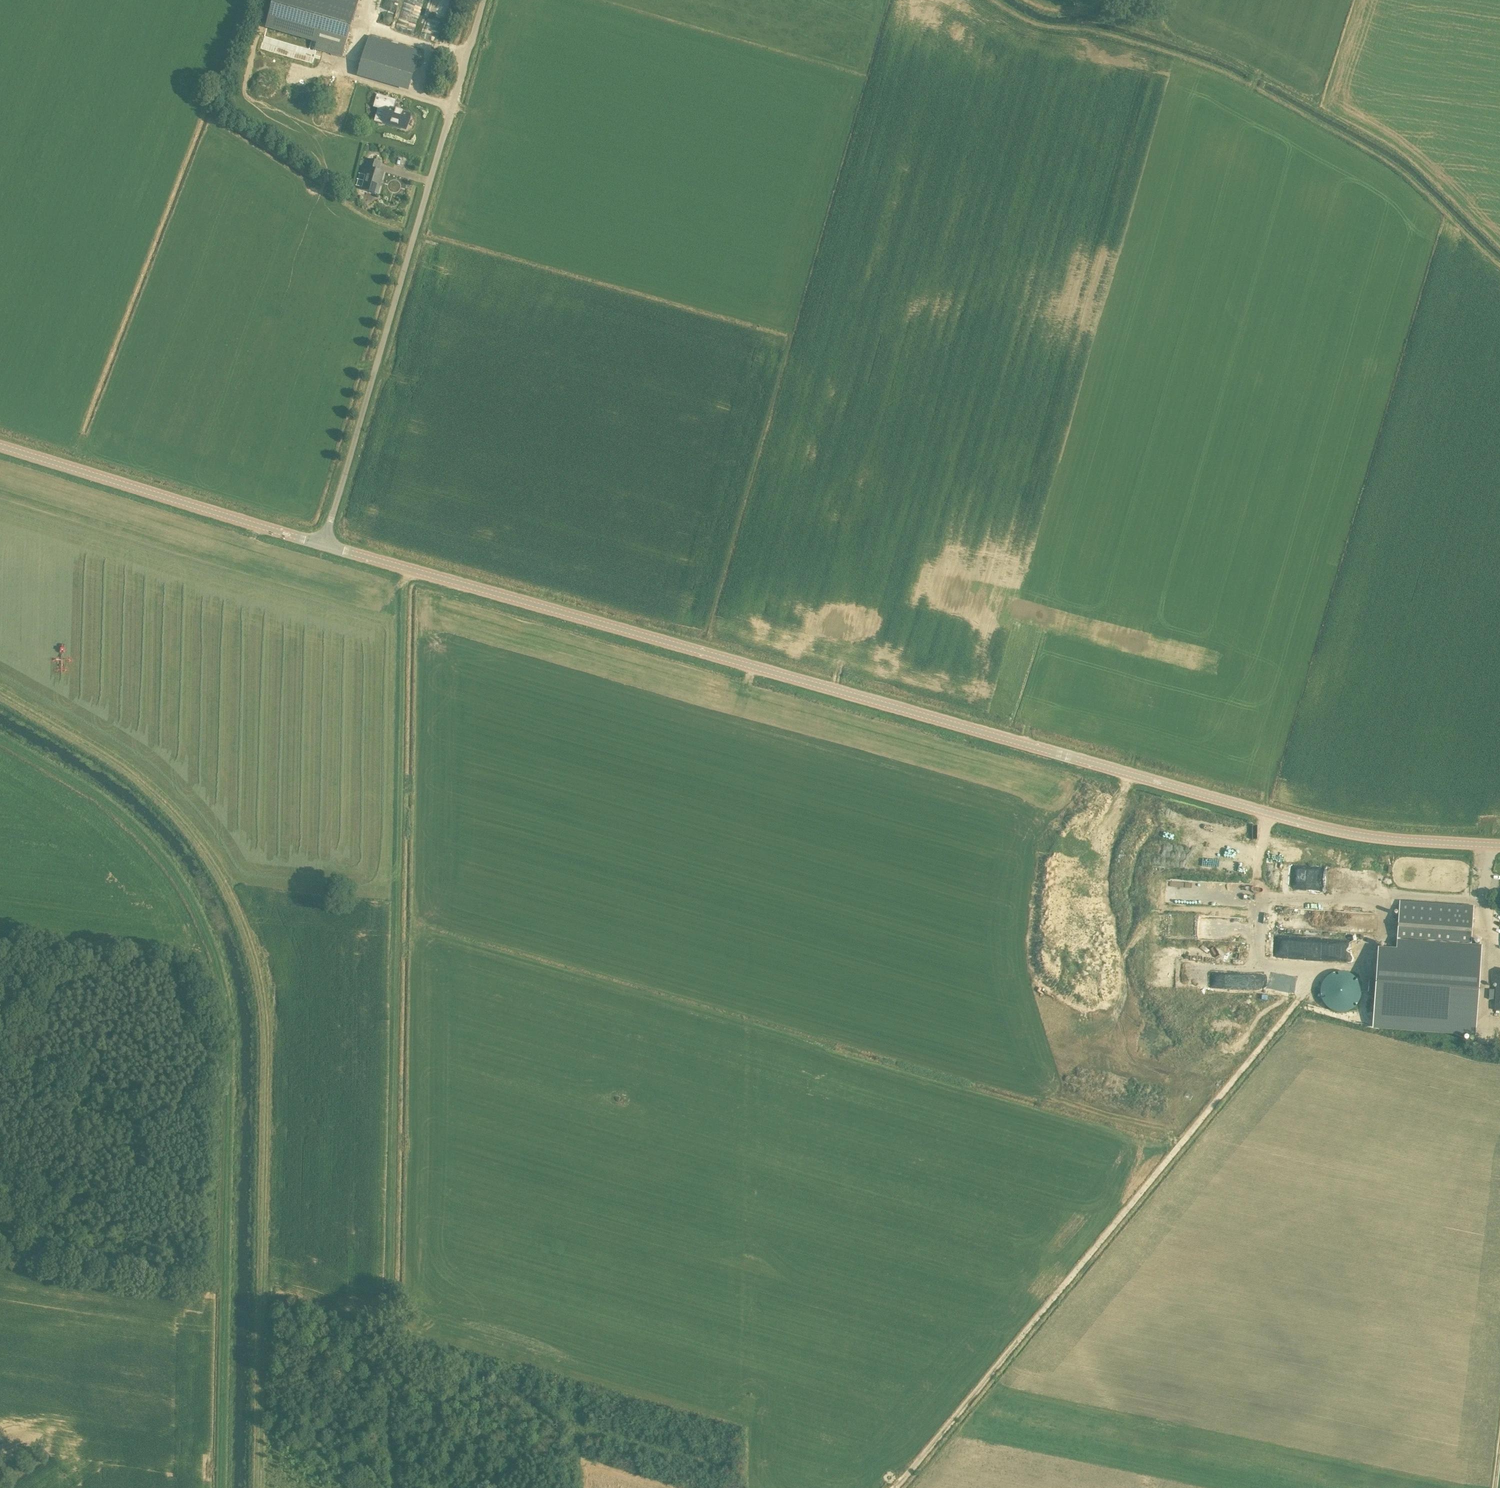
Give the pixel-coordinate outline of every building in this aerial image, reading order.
[(359,0),(274,0),(267,26),(318,41),(315,50),(342,58),(359,0)] [(394,24),(399,8),(384,4),(379,20),(394,24)] [(411,84),(420,51),(369,37),(360,69),(411,84)] [(377,94),(373,107),(384,110),(381,122),(406,129),(411,114),(394,109),(396,100),(377,94)] [(378,194),(384,173),(378,171),(380,163),(368,160),(365,169),(368,169),(362,190),(378,194)] [(1298,875),(1296,883),(1310,886),(1312,879),(1317,880),(1318,874),(1302,871),(1301,876),(1298,875)] [(1378,948),(1372,1030),(1475,1037),(1482,946),(1469,945),(1472,905),(1398,900),(1395,949),(1378,948)] [(1491,971),(1491,985),(1495,985),(1494,1010),(1499,1011),(1499,972),(1491,971)] [(1335,1012),(1341,1013),(1347,1012),(1352,1009),(1356,1005),(1360,1000),(1361,995),(1361,989),(1359,983),(1356,979),(1351,975),(1346,973),(1340,972),(1335,973),(1329,975),(1325,979),(1322,984),(1321,990),(1321,996),(1322,1001),(1326,1006),(1330,1010),(1335,1012)]
